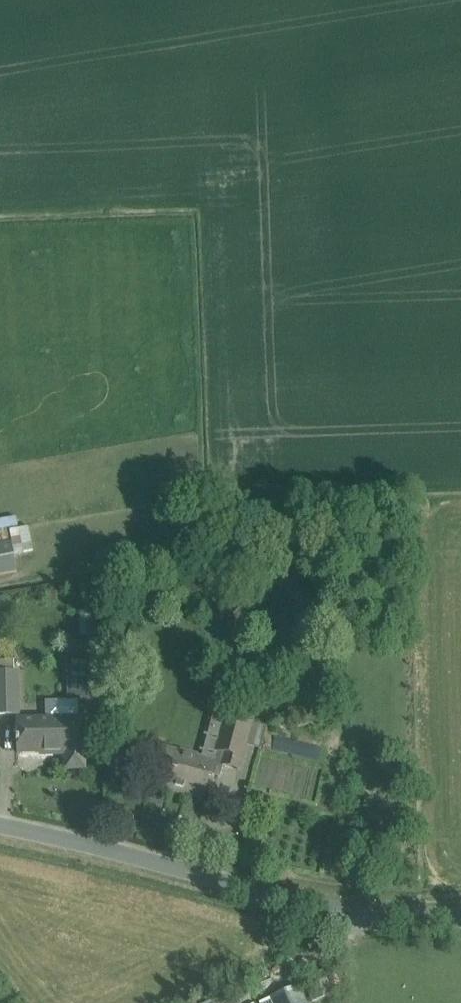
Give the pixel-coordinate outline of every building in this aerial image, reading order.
[(31,587),(26,563),(17,565),(14,552),(24,551),(20,529),(10,531),(12,541),(0,543),(0,576),(18,572),(21,589),(31,587)] [(80,599),(92,599),(93,584),(80,584),(80,599)] [(67,642),(68,702),(78,702),(79,721),(16,722),(16,744),(18,744),(18,753),(40,753),(40,749),(66,749),(66,769),(84,769),(84,752),(86,752),(85,723),(99,722),(98,642),(67,642)] [(0,661),(0,715),(15,715),(15,660),(0,661)] [(223,715),(213,752),(215,752),(226,755),(223,766),(239,770),(252,720),(236,716),(223,713),(223,715)] [(163,747),(153,784),(172,789),(172,787),(187,791),(187,793),(204,797),(210,774),(213,760),(203,757),(163,747)] [(314,1002),(334,996),(326,973),(306,980),(314,1002)] [(301,988),(273,1000),(274,1002),(308,1002),(301,988)]
